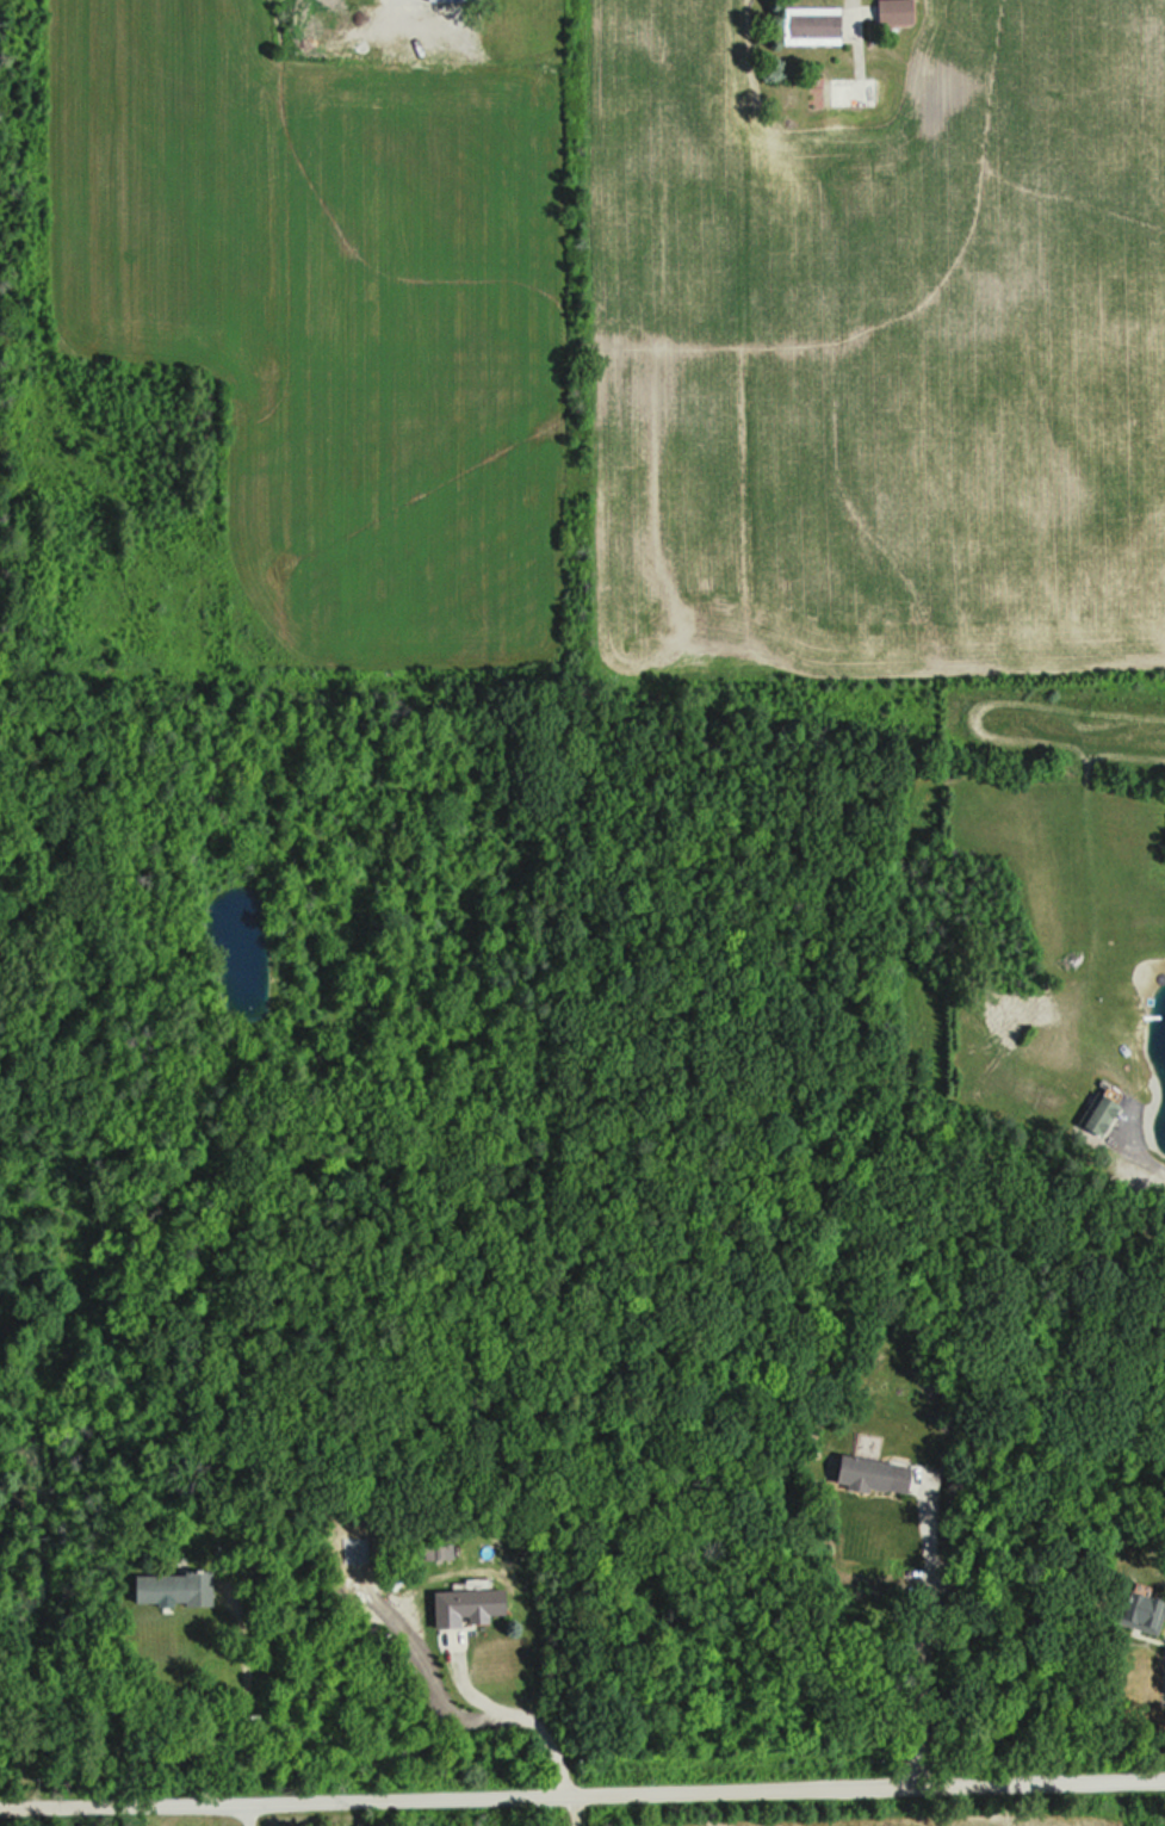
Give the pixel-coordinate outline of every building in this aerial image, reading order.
[(786,10),(786,48),(844,48),(844,10),(786,10)] [(887,110),(887,80),(832,80),(832,110),(887,110)] [(1108,1138),(1128,1106),(1103,1091),(1084,1123),(1108,1138)] [(916,1498),(920,1467),(848,1457),(844,1488),(916,1498)] [(217,1607),(217,1576),(140,1575),(140,1606),(217,1607)] [(1134,1589),(1124,1626),(1164,1637),(1164,1635),(1164,1597),(1134,1589)] [(440,1593),(440,1629),(495,1628),(495,1617),(512,1617),(512,1592),(440,1593)]
